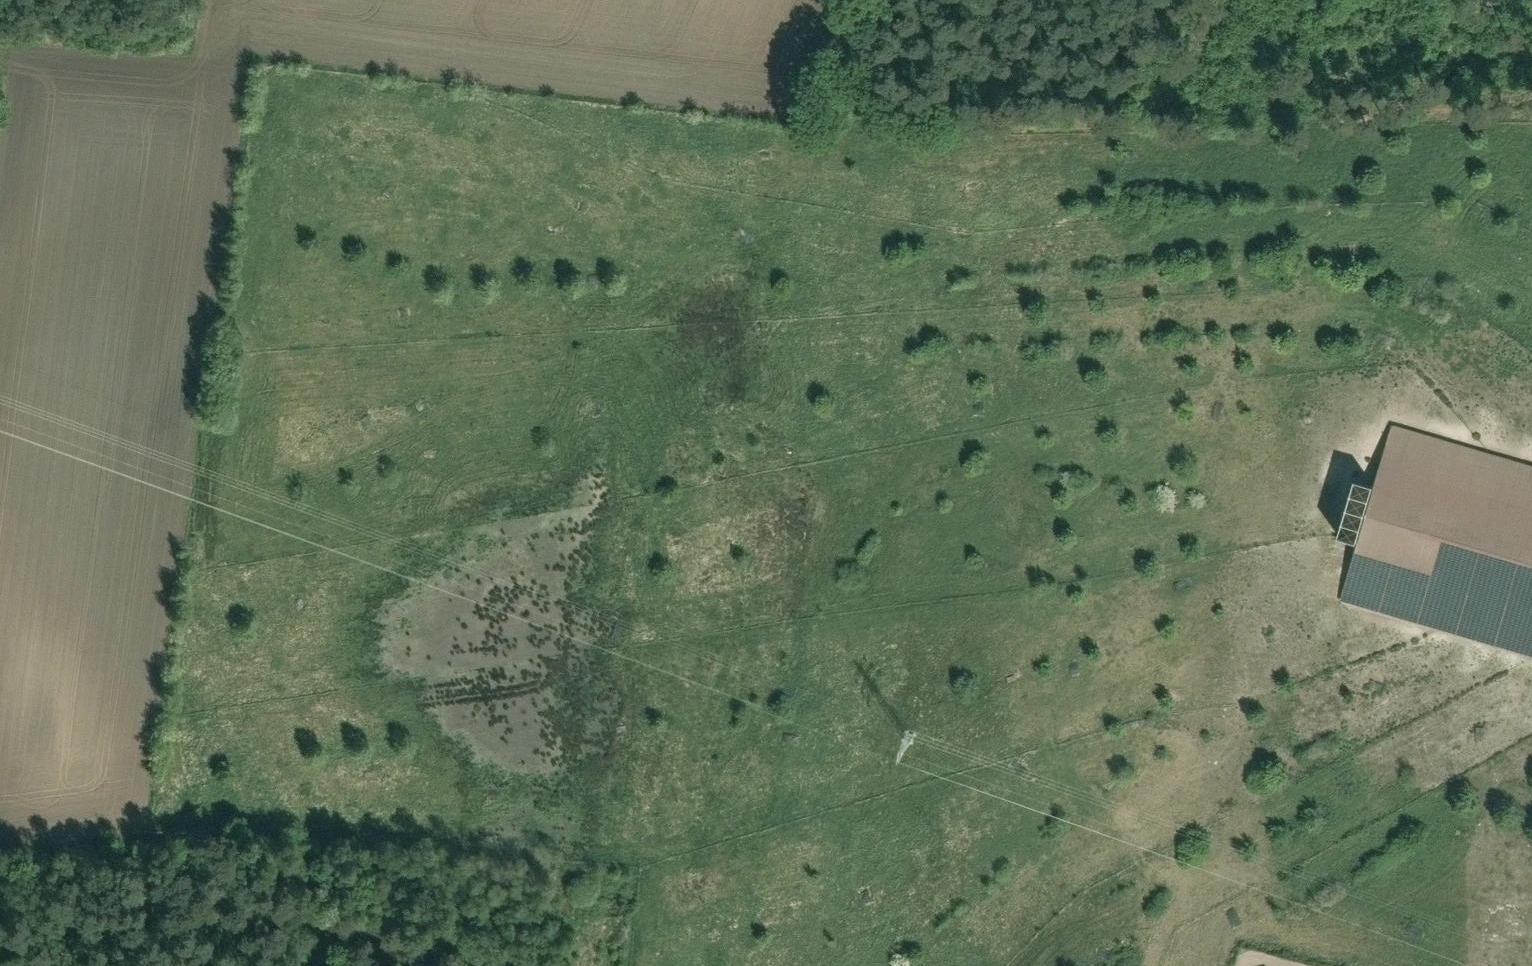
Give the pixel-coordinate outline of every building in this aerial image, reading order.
[(1398,433),(1350,603),(1531,654),(1531,471),(1398,433)]
